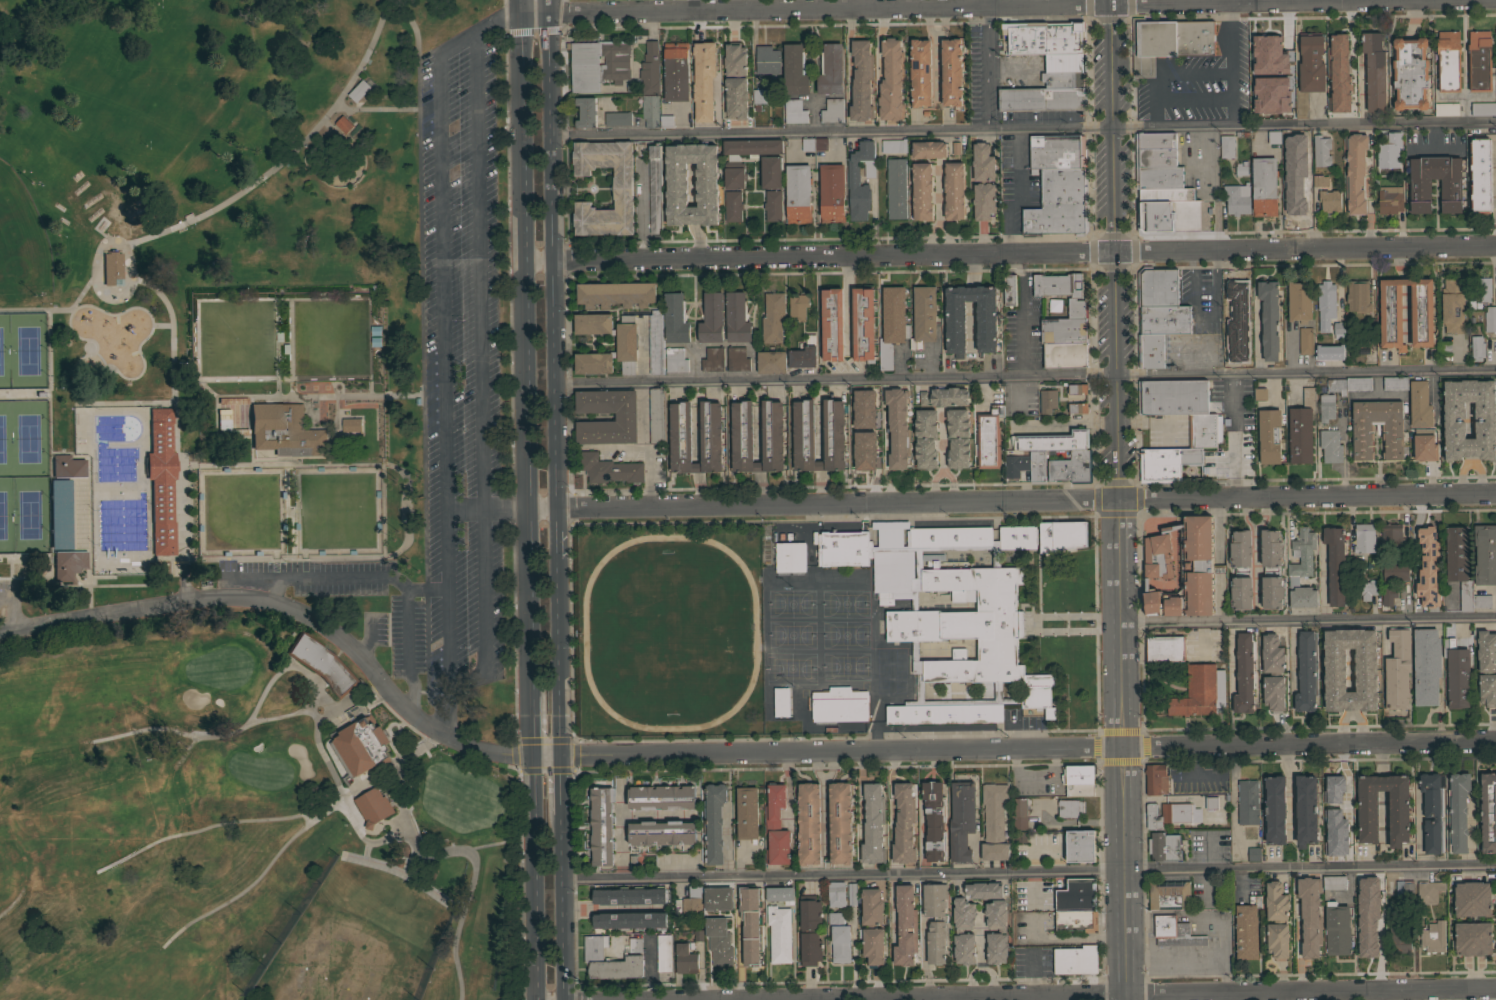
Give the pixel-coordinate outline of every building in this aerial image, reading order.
[(1144,17),(1144,21),(1176,20),(1176,21),(1214,20),(1215,55),(1154,56),(1155,77),(1133,77),(1132,17),(1144,17)] [(1005,54),(1005,51),(1002,51),(1002,23),(1082,22),(1082,23),(1085,29),(1082,35),(1082,53),(1046,54),(1005,54)] [(1492,52),(1490,52),(1491,91),(1469,91),(1468,44),(1469,44),(1469,31),(1490,30),(1490,38),(1491,38),(1492,52)] [(1461,91),(1438,91),(1438,53),(1437,53),(1436,38),(1438,38),(1438,31),(1459,31),(1459,44),(1460,44),(1461,91)] [(1386,111),(1367,111),(1366,52),(1362,52),(1361,32),(1382,32),(1382,50),(1385,50),(1386,111)] [(1302,63),(1302,54),(1300,54),(1300,35),(1323,35),(1323,54),(1321,54),(1322,62),(1324,62),(1325,91),(1307,92),(1308,118),(1296,118),(1295,87),(1300,87),(1299,63),(1302,63)] [(1339,113),(1338,35),(1320,35),(1321,113),(1339,113)] [(1353,36),(1353,48),(1352,48),(1352,54),(1330,54),(1330,49),(1329,49),(1328,36),(1353,36)] [(887,39),(887,37),(895,37),(895,39),(900,39),(900,46),(902,46),(902,51),(903,51),(904,82),(902,82),(902,87),(901,87),(901,94),(902,94),(902,104),(904,104),(904,113),(902,113),(903,120),(891,121),(891,119),(880,119),(880,116),(879,116),(879,107),(880,107),(880,105),(878,105),(878,97),(880,97),(880,83),(882,83),(882,79),(885,79),(885,77),(884,77),(884,57),(885,57),(885,55),(881,56),(881,40),(887,39)] [(1425,59),(1428,59),(1428,67),(1427,67),(1428,88),(1425,88),(1426,98),(1428,101),(1428,107),(1426,109),(1420,109),(1418,108),(1404,108),(1403,110),(1396,110),(1394,107),(1394,101),(1396,99),(1396,88),(1394,88),(1393,68),(1392,59),(1396,59),(1396,48),(1393,46),(1393,40),(1395,37),(1401,37),(1404,39),(1416,39),(1419,37),(1425,37),(1428,40),(1428,46),(1425,48),(1425,59)] [(954,39),(954,38),(961,38),(961,49),(962,49),(963,111),(954,111),(954,105),(943,105),(941,39),(954,39)] [(1251,42),(1251,38),(1261,38),(1261,42),(1268,41),(1268,63),(1250,63),(1250,42),(1251,42)] [(1275,42),(1275,38),(1285,38),(1286,41),(1293,41),(1293,63),(1274,63),(1274,42),(1275,42)] [(932,105),(919,106),(919,107),(913,107),(912,96),(911,96),(911,87),(912,87),(912,79),(911,79),(911,67),(912,67),(911,39),(918,39),(918,40),(931,39),(932,105)] [(598,42),(598,41),(629,40),(630,79),(603,80),(603,82),(600,82),(600,92),(572,92),(571,49),(566,49),(566,42),(598,42)] [(659,80),(660,94),(642,94),(642,77),(643,77),(643,40),(658,40),(658,80),(659,80)] [(872,80),(870,80),(870,106),(873,106),(873,120),(866,120),(866,121),(857,121),(857,120),(850,120),(850,105),(852,105),(852,85),(853,85),(853,79),(854,79),(854,56),(851,56),(851,40),(869,40),(870,53),(872,53),(872,80)] [(891,40),(870,40),(870,121),(891,121),(891,40)] [(929,107),(948,107),(950,41),(930,40),(929,107)] [(899,107),(919,107),(918,41),(898,41),(899,107)] [(726,68),(724,68),(724,57),(726,57),(726,42),(741,42),(741,47),(746,47),(747,76),(726,76),(726,68)] [(664,43),(688,43),(688,101),(665,101),(664,43)] [(843,93),(817,94),(817,74),(822,74),(821,52),(823,52),(823,43),(842,43),(843,93)] [(802,44),(803,74),(809,74),(810,93),(784,94),(784,44),(802,44)] [(771,45),(771,50),(780,50),(780,78),(770,78),(770,73),(756,73),(756,46),(771,45)] [(708,54),(708,51),(719,51),(719,72),(708,72),(708,74),(705,74),(705,72),(696,72),(696,54),(708,54)] [(860,52),(851,52),(851,59),(843,59),(843,107),(838,107),(838,121),(858,121),(860,52)] [(1082,53),(1082,72),(1081,72),(1046,73),(1046,54),(1082,53)] [(1045,82),(1041,82),(1041,73),(1046,73),(1081,72),(1081,87),(1045,88),(1045,82)] [(1339,99),(1339,91),(1335,91),(1334,83),(1339,83),(1338,76),(1341,76),(1341,72),(1348,72),(1348,78),(1352,78),(1352,79),(1356,79),(1356,99),(1339,99)] [(747,90),(748,90),(748,100),(747,100),(747,107),(748,107),(748,111),(747,111),(747,119),(737,119),(737,118),(727,118),(726,86),(725,86),(725,79),(726,79),(726,78),(746,77),(747,90)] [(370,86),(356,102),(348,95),(362,79),(370,86)] [(706,83),(706,95),(690,95),(690,83),(706,83)] [(1081,87),(1081,91),(1087,91),(1087,110),(999,111),(999,88),(1045,88),(1081,87)] [(753,89),(768,89),(769,103),(753,103),(753,89)] [(645,128),(645,119),(642,119),(641,95),(658,95),(659,127),(645,128)] [(1279,102),(1281,102),(1281,96),(1292,96),(1292,103),(1294,103),(1294,116),(1279,116),(1279,102)] [(596,127),(576,127),(576,120),(579,120),(579,105),(575,105),(575,97),(595,97),(596,127)] [(843,122),(820,122),(820,110),(826,110),(826,98),(842,98),(843,122)] [(784,99),(801,99),(801,110),(807,110),(807,122),(785,123),(784,99)] [(1263,115),(1248,115),(1249,99),(1263,99),(1263,115)] [(1471,115),(1471,103),(1495,102),(1495,115),(1471,115)] [(1328,103),(1336,103),(1336,104),(1346,104),(1346,103),(1355,103),(1355,115),(1328,115),(1328,103)] [(1435,116),(1434,103),(1459,103),(1459,115),(1435,116)] [(695,119),(692,119),(692,115),(694,115),(694,109),(713,109),(713,124),(695,124),(695,119)] [(631,112),(631,125),(605,125),(604,112),(631,112)] [(353,125),(345,134),(334,123),(342,115),(353,125)] [(673,115),(673,128),(660,128),(660,115),(673,115)] [(1281,130),(1281,143),(1268,143),(1267,131),(1281,130)] [(1135,133),(1138,133),(1138,132),(1175,132),(1175,148),(1135,149),(1135,133)] [(1345,174),(1347,174),(1347,165),(1348,165),(1348,161),(1347,161),(1347,151),(1348,151),(1348,149),(1344,149),(1344,135),(1353,135),(1353,133),(1361,133),(1361,134),(1368,134),(1368,148),(1365,148),(1365,175),(1364,175),(1364,198),(1366,198),(1366,214),(1349,214),(1349,209),(1348,209),(1348,201),(1345,201),(1345,174)] [(1041,168),(1030,168),(1029,135),(1080,134),(1080,136),(1085,136),(1086,166),(1084,166),(1041,168)] [(1321,134),(1321,138),(1330,137),(1331,149),(1328,149),(1328,155),(1331,155),(1331,166),(1314,166),(1313,134),(1321,134)] [(1234,135),(1234,142),(1235,142),(1235,146),(1234,146),(1234,157),(1229,158),(1229,159),(1220,159),(1220,135),(1234,135)] [(827,138),(827,150),(801,151),(801,138),(827,138)] [(881,140),(902,140),(902,138),(906,138),(906,152),(881,152),(881,140)] [(1283,152),(1284,152),(1284,138),(1304,138),(1304,142),(1310,142),(1310,156),(1283,156),(1283,152)] [(723,154),(723,140),(782,139),(782,153),(723,154)] [(1491,211),(1489,211),(1489,212),(1477,212),(1477,211),(1472,211),(1472,208),(1471,208),(1470,185),(1472,185),(1472,179),(1470,179),(1470,156),(1472,156),(1472,152),(1470,152),(1470,142),(1472,142),(1472,139),(1490,139),(1491,211)] [(850,158),(850,153),(855,153),(854,150),(859,150),(859,141),(874,140),(874,177),(864,177),(864,163),(863,163),(863,161),(857,161),(857,166),(859,166),(859,174),(860,182),(859,182),(859,185),(862,185),(862,184),(868,184),(868,190),(871,190),(871,202),(869,202),(869,208),(869,210),(867,210),(867,220),(849,220),(849,188),(848,188),(847,158),(850,158)] [(632,178),(632,197),(633,197),(633,234),(575,235),(575,226),(574,226),(573,213),(574,213),(574,201),(590,201),(590,207),(595,206),(595,209),(614,209),(614,199),(613,199),(613,177),(613,167),(594,167),(594,170),(590,170),(590,175),(574,176),(574,164),(573,164),(573,151),(573,142),(589,141),(589,142),(616,142),(616,141),(632,141),(632,178)] [(943,141),(943,143),(946,142),(947,157),(942,157),(942,158),(937,158),(937,157),(933,157),(933,158),(912,158),(912,156),(911,156),(911,151),(912,150),(912,142),(943,141)] [(974,205),(973,204),(973,199),(974,198),(974,184),(977,184),(977,181),(974,181),(974,166),(972,165),(972,161),(973,160),(973,143),(977,143),(977,142),(985,142),(985,143),(989,143),(989,145),(990,145),(990,153),(989,153),(989,156),(995,156),(995,180),(991,180),(991,184),(995,184),(995,212),(995,216),(990,216),(990,220),(974,220),(974,205)] [(677,145),(677,144),(706,144),(706,145),(717,145),(718,224),(710,224),(710,225),(702,225),(702,223),(683,223),(683,226),(675,226),(675,225),(667,225),(666,146),(677,145)] [(649,233),(648,145),(660,145),(661,233),(649,233)] [(1175,148),(1176,166),(1135,166),(1135,149),(1175,148)] [(1392,149),(1392,154),(1393,154),(1393,168),(1378,168),(1378,149),(1392,149)] [(761,156),(781,156),(781,187),(761,188),(761,156)] [(1441,213),(1441,178),(1430,179),(1431,213),(1410,213),(1410,172),(1404,172),(1404,160),(1409,160),(1409,158),(1419,158),(1419,156),(1450,156),(1450,158),(1461,158),(1461,159),(1466,159),(1466,172),(1461,172),(1462,213),(1441,213)] [(752,184),(753,190),(770,189),(770,181),(770,167),(762,167),(762,158),(751,158),(752,184)] [(905,158),(906,218),(887,218),(887,159),(905,158)] [(1252,209),(1253,209),(1252,186),(1252,158),(1276,158),(1276,195),(1277,195),(1278,202),(1276,202),(1276,216),(1253,216),(1252,209)] [(1236,165),(1236,163),(1241,163),(1241,161),(1247,161),(1247,175),(1240,175),(1240,176),(1237,176),(1237,175),(1235,175),(1235,165),(1236,165)] [(725,162),(744,163),(744,173),(747,173),(747,180),(745,180),(744,188),(725,188),(725,162)] [(964,219),(951,219),(951,220),(945,220),(945,203),(946,203),(946,200),(945,200),(944,195),(946,195),(946,192),(944,192),(944,175),(945,175),(945,172),(944,172),(944,167),(945,167),(945,162),(963,162),(964,219)] [(912,163),(930,163),(930,167),(931,167),(932,172),(930,172),(931,175),(932,175),(932,192),(931,192),(931,195),(932,195),(932,200),(931,200),(931,203),(932,203),(932,219),(932,221),(926,221),(926,219),(913,219),(912,163)] [(935,175),(953,176),(954,164),(936,163),(935,175)] [(1311,163),(1311,175),(1300,175),(1300,163),(1311,163)] [(843,164),(845,222),(821,222),(819,164),(843,164)] [(809,165),(810,223),(785,223),(784,205),(786,205),(786,165),(809,165)] [(1041,233),(1041,236),(1023,237),(1022,208),(1041,208),(1041,168),(1084,166),(1084,169),(1087,169),(1088,230),(1086,232),(1083,236),(1075,236),(1075,233),(1041,233)] [(1136,189),(1135,166),(1176,166),(1182,166),(1182,188),(1139,188),(1136,189)] [(734,169),(715,169),(714,189),(734,190),(734,169)] [(1313,175),(1322,174),(1322,176),(1328,176),(1328,186),(1313,186),(1313,175)] [(1244,185),(1244,182),(1248,182),(1248,185),(1249,185),(1249,196),(1250,196),(1250,213),(1239,213),(1239,216),(1232,216),(1232,213),(1226,213),(1226,200),(1223,200),(1223,185),(1244,185)] [(1284,183),(1292,183),(1292,187),(1300,187),(1300,191),(1305,191),(1305,208),(1304,208),(1304,211),(1284,211),(1284,183)] [(1378,186),(1401,186),(1401,197),(1403,197),(1403,211),(1397,211),(1397,213),(1378,214),(1378,186)] [(1193,187),(1193,189),(1195,189),(1195,200),(1139,202),(1139,188),(1182,188),(1193,187)] [(781,221),(765,221),(765,209),(764,209),(764,203),(765,203),(765,190),(781,190),(781,221)] [(1341,211),(1333,211),(1333,213),(1321,213),(1321,201),(1318,202),(1318,190),(1326,190),(1326,191),(1332,191),(1332,190),(1341,190),(1341,211)] [(741,191),(741,203),(743,203),(743,209),(741,209),(741,221),(725,222),(725,191),(741,191)] [(1461,212),(1476,212),(1476,192),(1460,193),(1461,212)] [(1201,200),(1201,231),(1139,232),(1139,230),(1136,230),(1136,202),(1139,202),(1195,200),(1201,200)] [(103,254),(108,254),(107,252),(116,251),(116,254),(121,254),(122,279),(113,279),(113,286),(103,286),(103,254)] [(1138,306),(1137,272),(1143,266),(1152,266),(1152,269),(1177,268),(1178,305),(1138,306)] [(1043,343),(1041,343),(1041,318),(1068,318),(1068,298),(1071,298),(1071,294),(1042,295),(1042,297),(1034,297),(1033,274),(1041,274),(1041,276),(1066,275),(1066,273),(1081,273),(1082,298),(1075,298),(1075,300),(1082,300),(1084,302),(1084,318),(1086,318),(1086,367),(1044,367),(1043,343)] [(1016,305),(1005,306),(1004,274),(1015,274),(1016,305)] [(1490,297),(1490,302),(1487,302),(1487,301),(1480,301),(1480,297),(1476,297),(1476,296),(1474,296),(1474,289),(1475,289),(1475,277),(1491,277),(1490,297)] [(1433,346),(1412,346),(1411,284),(1406,284),(1401,284),(1402,344),(1406,344),(1406,352),(1396,352),(1396,347),(1381,347),(1380,279),(1405,278),(1432,278),(1433,346)] [(1464,333),(1445,333),(1445,325),(1444,325),(1443,323),(1442,323),(1441,288),(1444,288),(1444,278),(1463,278),(1464,333)] [(1321,284),(1321,280),(1331,280),(1331,283),(1336,283),(1336,314),(1332,314),(1332,315),(1317,316),(1317,284),(1321,284)] [(1348,303),(1346,303),(1346,293),(1347,293),(1347,280),(1367,280),(1367,282),(1368,282),(1369,302),(1371,302),(1371,310),(1369,310),(1369,312),(1355,313),(1355,310),(1348,310),(1348,303)] [(1228,285),(1228,281),(1237,281),(1237,286),(1241,286),(1242,308),(1249,308),(1249,322),(1224,322),(1224,285),(1228,285)] [(1262,301),(1263,301),(1263,299),(1259,299),(1259,298),(1257,298),(1257,281),(1265,281),(1265,283),(1268,283),(1268,281),(1278,281),(1278,297),(1280,297),(1281,359),(1278,359),(1278,361),(1264,361),(1264,355),(1262,355),(1262,301)] [(1288,281),(1292,281),(1292,282),(1311,282),(1312,319),(1306,319),(1306,323),(1299,323),(1299,320),(1293,320),(1293,321),(1288,321),(1288,281)] [(656,302),(648,302),(648,308),(638,308),(638,302),(632,303),(632,308),(622,308),(622,303),(610,303),(610,308),(601,308),(600,303),(594,303),(594,309),(584,309),(584,303),(577,303),(577,284),(655,282),(656,302)] [(946,287),(957,287),(957,286),(965,286),(965,287),(977,287),(977,286),(983,285),(983,287),(996,287),(997,352),(977,352),(977,301),(965,301),(966,352),(963,352),(964,358),(954,359),(954,352),(946,353),(946,287)] [(905,286),(905,324),(909,324),(909,337),(905,337),(905,342),(892,343),(892,370),(879,370),(879,338),(883,337),(882,286),(905,286)] [(935,286),(936,341),(922,341),(922,350),(910,350),(910,337),(914,337),(913,286),(935,286)] [(830,289),(830,288),(842,288),(844,361),(831,361),(831,360),(823,360),(821,289),(830,289)] [(864,288),(864,289),(873,288),(874,359),(865,359),(865,360),(853,360),(852,288),(864,288)] [(744,291),(745,299),(746,299),(746,322),(751,322),(751,341),(727,341),(727,325),(726,325),(726,292),(744,291)] [(664,293),(683,292),(683,300),(685,300),(685,323),(689,323),(689,342),(666,343),(666,326),(664,326),(664,293)] [(723,325),(722,325),(722,342),(698,342),(698,322),(703,322),(702,300),(704,300),(704,292),(722,292),(723,325)] [(764,293),(784,293),(785,336),(762,336),(762,317),(765,317),(764,293)] [(805,322),(789,322),(789,296),(808,296),(808,307),(805,307),(805,322)] [(1139,334),(1138,306),(1178,305),(1190,305),(1191,333),(1162,334),(1139,334)] [(1486,306),(1495,306),(1495,331),(1484,331),(1484,311),(1486,311),(1486,306)] [(648,314),(651,314),(650,309),(662,309),(663,373),(649,374),(648,314)] [(575,354),(590,353),(590,352),(615,351),(615,335),(589,335),(589,334),(574,334),(574,314),(611,314),(611,329),(616,329),(616,323),(620,323),(620,314),(634,314),(634,323),(636,323),(637,361),(634,361),(635,374),(621,374),(621,361),(617,361),(617,357),(612,357),(612,373),(575,373),(575,354)] [(1345,322),(1345,333),(1344,333),(1344,339),(1334,338),(1334,334),(1333,334),(1333,322),(1345,322)] [(1312,327),(1313,354),(1299,354),(1299,327),(1312,327)] [(1242,331),(1242,344),(1226,344),(1226,332),(1242,331)] [(1163,367),(1139,368),(1138,334),(1139,334),(1162,334),(1163,367)] [(1484,357),(1481,357),(1481,361),(1472,361),(1472,356),(1471,356),(1471,335),(1481,335),(1481,337),(1482,337),(1482,342),(1484,342),(1484,357)] [(934,354),(949,354),(949,341),(934,341),(934,354)] [(1316,344),(1320,344),(1320,346),(1340,345),(1340,344),(1343,344),(1344,359),(1317,360),(1316,344)] [(788,350),(804,350),(804,345),(815,345),(816,367),(788,367),(788,350)] [(745,346),(745,358),(749,357),(750,370),(727,371),(727,347),(745,346)] [(723,371),(701,371),(701,358),(706,358),(706,347),(723,347),(723,371)] [(665,348),(683,348),(684,359),(688,359),(688,371),(665,372),(665,348)] [(757,351),(785,351),(786,373),(757,373),(757,351)] [(1407,376),(1407,389),(1383,390),(1383,377),(1407,376)] [(1371,377),(1371,390),(1346,390),(1346,396),(1339,396),(1339,391),(1327,391),(1327,379),(1346,379),(1346,377),(1371,377)] [(1188,414),(1137,414),(1136,380),(1207,379),(1208,413),(1188,414)] [(1495,403),(1495,409),(1495,412),(1495,419),(1495,420),(1495,426),(1495,429),(1495,435),(1495,460),(1483,460),(1483,459),(1479,459),(1479,456),(1462,456),(1462,459),(1458,459),(1458,460),(1445,460),(1445,436),(1444,436),(1444,380),(1451,380),(1451,381),(1461,381),(1461,379),(1477,379),(1477,381),(1487,381),(1487,380),(1495,380),(1495,403)] [(1410,380),(1427,380),(1428,405),(1432,405),(1432,426),(1410,427),(1410,380)] [(1087,383),(1087,394),(1068,394),(1068,384),(1087,383)] [(948,389),(948,387),(958,387),(958,388),(967,388),(967,405),(946,405),(946,407),(935,407),(935,405),(931,405),(931,403),(930,403),(930,394),(931,394),(931,389),(948,389)] [(1266,388),(1266,401),(1253,401),(1254,387),(1266,388)] [(649,388),(664,388),(665,443),(650,444),(649,388)] [(890,431),(889,431),(889,425),(888,424),(888,404),(885,404),(884,390),(891,390),(891,388),(900,388),(900,389),(903,389),(903,390),(908,390),(908,403),(905,403),(905,405),(907,405),(907,415),(905,416),(906,421),(907,421),(907,428),(908,428),(909,455),(907,455),(907,464),(906,464),(906,469),(903,469),(896,470),(891,470),(891,469),(888,469),(888,454),(890,454),(890,431)] [(576,421),(615,420),(615,412),(575,413),(575,391),(636,390),(637,442),(576,443),(576,421)] [(1056,390),(1056,407),(1050,408),(1050,414),(1040,414),(1040,390),(1056,390)] [(1318,405),(1319,405),(1318,394),(1334,394),(1334,419),(1326,419),(1326,424),(1318,424),(1318,405)] [(670,403),(679,403),(678,398),(687,398),(687,401),(690,401),(691,462),(701,462),(700,401),(710,400),(710,403),(721,403),(722,471),(671,472),(670,403)] [(803,401),(803,399),(813,399),(814,460),(824,460),(823,399),(833,398),(833,401),(844,401),(845,469),(819,470),(794,470),(793,401),(803,401)] [(742,402),(742,400),(752,400),(753,462),(762,461),(761,400),(772,399),(772,402),(782,402),(784,470),(732,471),(731,402),(742,402)] [(1402,401),(1402,459),(1382,459),(1382,452),(1385,452),(1384,439),(1382,439),(1382,424),(1373,424),(1373,439),(1371,439),(1371,452),(1373,452),(1373,459),(1353,459),(1352,401),(1402,401)] [(303,403),(304,429),(327,429),(327,455),(274,456),(274,450),(252,450),(252,433),(250,433),(250,404),(303,403)] [(1087,403),(1087,413),(1068,413),(1068,403),(1087,403)] [(990,414),(990,404),(1003,404),(1003,417),(998,417),(998,427),(999,427),(1000,465),(999,465),(999,468),(978,468),(977,414),(990,414)] [(659,472),(685,472),(685,447),(675,447),(675,455),(667,455),(668,405),(660,405),(659,472)] [(842,429),(860,430),(861,408),(843,407),(842,429)] [(1311,407),(1312,463),(1290,463),(1289,408),(1311,407)] [(149,409),(172,408),(172,424),(171,424),(171,453),(174,453),(174,461),(177,461),(177,466),(177,471),(175,471),(175,480),(172,480),(172,522),(174,522),(175,555),(153,556),(153,555),(152,555),(150,480),(146,480),(145,453),(150,453),(149,409)] [(917,459),(915,459),(915,442),(916,442),(916,435),(915,435),(915,419),(916,419),(916,410),(935,409),(935,410),(937,410),(937,420),(935,420),(935,422),(937,422),(937,439),(934,439),(934,449),(936,449),(936,451),(937,451),(937,468),(931,468),(931,470),(924,470),(924,468),(917,468),(917,459)] [(968,418),(969,418),(969,434),(968,434),(968,442),(970,442),(970,458),(968,458),(968,467),(961,467),(961,469),(953,469),(953,468),(948,468),(948,449),(951,449),(951,439),(947,439),(947,422),(949,422),(949,420),(947,420),(946,409),(967,409),(968,418)] [(1280,409),(1280,427),(1279,427),(1279,439),(1280,439),(1280,463),(1260,464),(1260,440),(1259,440),(1258,409),(1280,409)] [(1188,414),(1208,413),(1216,413),(1216,415),(1221,415),(1222,447),(1189,448),(1188,414)] [(866,415),(877,415),(877,427),(865,427),(866,415)] [(361,418),(361,431),(342,431),(342,418),(361,418)] [(1044,450),(1030,450),(1026,450),(1018,451),(1013,451),(1013,435),(1071,434),(1071,428),(1089,428),(1089,450),(1070,450),(1044,450)] [(1319,430),(1339,430),(1339,445),(1342,445),(1342,462),(1323,463),(1322,448),(1319,448),(1319,430)] [(1437,461),(1418,461),(1418,459),(1414,460),(1413,435),(1433,434),(1434,444),(1437,444),(1437,461)] [(1223,447),(1224,478),(1222,478),(1222,482),(1201,482),(1200,462),(1192,462),(1192,482),(1140,483),(1139,449),(1189,448),(1222,447),(1223,447)] [(874,448),(874,466),(854,466),(854,448),(874,448)] [(588,470),(580,470),(580,451),(597,450),(598,460),(612,460),(612,463),(643,462),(643,482),(626,482),(626,480),(608,481),(608,482),(588,483),(588,470)] [(1044,450),(1045,483),(1030,483),(1030,470),(1030,456),(1030,450),(1044,450)] [(1089,450),(1089,481),(1071,481),(1071,479),(1055,479),(1055,481),(1048,481),(1048,460),(1070,460),(1070,450),(1089,450)] [(52,455),(70,455),(70,460),(85,460),(85,477),(52,478),(52,455)] [(1018,478),(1005,478),(1004,456),(1030,456),(1030,470),(1018,470),(1018,478)] [(51,550),(49,480),(69,480),(70,549),(51,550)] [(1143,593),(1149,592),(1149,588),(1155,588),(1155,591),(1161,591),(1164,592),(1176,592),(1176,587),(1181,587),(1181,524),(1184,524),(1184,516),(1212,516),(1212,517),(1214,517),(1214,528),(1212,528),(1212,532),(1214,532),(1214,542),(1212,542),(1212,547),(1214,547),(1214,557),(1212,557),(1212,573),(1215,573),(1215,584),(1212,584),(1212,588),(1215,588),(1215,598),(1212,598),(1212,602),(1215,602),(1215,612),(1213,612),(1213,615),(1146,616),(1143,593)] [(1430,535),(1434,535),(1434,544),(1430,544),(1430,552),(1412,552),(1411,522),(1415,522),(1415,519),(1425,519),(1425,522),(1429,522),(1430,535)] [(1039,522),(1044,522),(1044,521),(1052,521),(1052,522),(1086,521),(1086,546),(1053,551),(1053,558),(1045,558),(1045,553),(1040,553),(1039,522)] [(1354,545),(1355,545),(1355,524),(1374,524),(1374,553),(1354,553),(1354,545)] [(1402,546),(1382,546),(1381,524),(1401,524),(1402,546)] [(1474,525),(1495,525),(1495,584),(1475,585),(1474,565),(1476,565),(1476,545),(1474,545),(1474,525)] [(992,527),(992,540),(1000,540),(999,526),(1036,526),(1037,548),(1000,549),(1000,568),(1022,567),(1023,584),(1016,584),(1016,611),(1023,611),(1024,637),(1017,637),(1017,664),(1024,664),(1024,674),(1054,674),(1054,686),(1050,686),(1051,707),(1055,707),(1055,719),(1045,719),(1045,708),(1021,708),(1021,703),(1003,703),(1003,722),(886,723),(886,705),(904,705),(904,701),(916,701),(916,673),(912,674),(912,641),(886,641),(886,617),(879,617),(879,612),(886,612),(886,611),(912,611),(912,598),(893,598),(893,605),(878,605),(878,592),(873,592),(873,557),(868,557),(869,566),(861,566),(861,565),(829,565),(829,566),(822,566),(822,565),(818,565),(818,571),(813,572),(813,550),(818,550),(817,544),(813,544),(812,531),(817,531),(817,534),(821,534),(821,531),(829,531),(829,532),(861,532),(861,531),(868,531),(868,541),(872,541),(873,546),(907,546),(906,531),(910,531),(910,528),(992,527)] [(1289,590),(1294,590),(1294,587),(1288,587),(1288,575),(1287,575),(1286,564),(1299,563),(1299,557),(1292,557),(1291,550),(1290,540),(1297,540),(1296,535),(1298,534),(1298,526),(1307,526),(1307,532),(1315,532),(1315,549),(1311,549),(1312,575),(1298,576),(1299,587),(1311,587),(1311,590),(1316,590),(1317,607),(1289,607),(1289,590)] [(1445,527),(1466,526),(1467,579),(1472,579),(1472,595),(1491,595),(1491,607),(1472,607),(1472,611),(1460,611),(1460,581),(1446,581),(1445,527)] [(1323,543),(1323,528),(1343,527),(1343,542),(1345,541),(1346,605),(1345,605),(1345,606),(1329,606),(1328,543),(1323,543)] [(1264,577),(1264,566),(1261,566),(1261,529),(1267,529),(1267,531),(1279,531),(1279,534),(1281,534),(1281,542),(1282,542),(1282,562),(1281,562),(1281,566),(1277,566),(1277,577),(1281,577),(1281,580),(1282,580),(1283,604),(1281,604),(1281,608),(1262,609),(1262,577),(1264,577)] [(1244,608),(1244,609),(1232,609),(1232,605),(1230,605),(1230,599),(1231,599),(1231,587),(1230,587),(1230,580),(1232,580),(1232,577),(1235,577),(1235,567),(1232,567),(1232,563),(1229,563),(1229,557),(1231,557),(1230,534),(1233,534),(1233,531),(1244,531),(1244,530),(1251,530),(1252,567),(1249,567),(1249,577),(1251,577),(1252,607),(1244,608)] [(1250,568),(1270,567),(1269,531),(1249,532),(1250,568)] [(1159,576),(1159,577),(1144,578),(1144,537),(1168,533),(1171,552),(1167,552),(1168,553),(1170,553),(1171,560),(1168,561),(1169,563),(1171,562),(1173,577),(1162,579),(1161,576),(1159,576)] [(805,572),(775,572),(775,543),(805,542),(805,559),(805,572)] [(1383,563),(1394,563),(1394,549),(1406,548),(1406,563),(1409,563),(1409,580),(1383,580),(1383,563)] [(86,551),(86,569),(78,569),(78,573),(71,573),(71,581),(54,582),(53,552),(86,551)] [(1252,578),(1251,609),(1272,609),(1272,579),(1252,578)] [(1377,595),(1370,595),(1370,601),(1362,601),(1361,582),(1369,582),(1369,580),(1377,580),(1377,595)] [(1383,588),(1398,588),(1397,598),(1393,598),(1393,606),(1382,606),(1383,588)] [(1441,677),(1438,677),(1438,705),(1415,705),(1413,629),(1437,628),(1437,638),(1440,638),(1441,677)] [(1410,658),(1408,658),(1408,708),(1385,708),(1385,658),(1393,658),(1393,642),(1388,642),(1388,629),(1410,629),(1410,658)] [(360,681),(339,700),(319,677),(284,653),(300,630),(335,654),(360,681)] [(1324,631),(1376,630),(1377,710),(1360,710),(1360,708),(1357,708),(1357,710),(1345,710),(1345,709),(1342,709),(1342,710),(1325,710),(1324,631)] [(1298,636),(1299,636),(1299,631),(1315,631),(1317,694),(1315,694),(1315,710),(1313,710),(1312,712),(1308,712),(1306,710),(1295,710),(1294,694),(1296,694),(1296,692),(1299,692),(1298,636)] [(1478,631),(1495,631),(1495,671),(1479,672),(1479,659),(1477,659),(1477,649),(1479,649),(1478,642),(1477,643),(1477,638),(1478,638),(1478,631)] [(1236,637),(1237,637),(1237,633),(1254,633),(1255,696),(1253,696),(1254,711),(1242,711),(1242,712),(1233,713),(1233,695),(1234,695),(1234,694),(1237,694),(1236,637)] [(1284,683),(1285,683),(1285,694),(1284,694),(1284,710),(1269,710),(1269,705),(1263,705),(1263,676),(1269,676),(1269,672),(1263,672),(1263,659),(1262,659),(1262,649),(1263,649),(1262,634),(1267,634),(1267,633),(1276,633),(1276,634),(1278,634),(1278,641),(1277,641),(1277,647),(1282,647),(1282,654),(1285,654),(1285,662),(1284,662),(1284,672),(1279,672),(1279,677),(1284,676),(1284,683)] [(1183,636),(1184,661),(1146,661),(1146,637),(1183,636)] [(1470,707),(1448,708),(1447,657),(1443,657),(1443,638),(1455,637),(1455,649),(1469,648),(1470,707)] [(913,661),(959,660),(959,651),(950,651),(950,643),(912,644),(913,661)] [(1167,697),(1187,697),(1186,664),(1203,664),(1215,663),(1215,669),(1224,669),(1225,707),(1223,707),(1223,713),(1188,714),(1188,716),(1183,717),(1183,714),(1167,714),(1167,697)] [(1479,674),(1495,674),(1495,705),(1485,706),(1485,702),(1479,702),(1479,674)] [(812,691),(829,691),(829,686),(850,686),(851,691),(868,691),(868,721),(812,721),(812,691)] [(789,687),(789,716),(774,716),(774,688),(789,687)] [(878,725),(886,725),(886,720),(894,720),(894,708),(878,708),(878,725)] [(366,716),(366,717),(371,714),(375,721),(378,720),(390,741),(386,744),(389,749),(386,750),(392,760),(384,764),(382,761),(375,765),(377,769),(370,773),(368,769),(350,779),(330,742),(332,741),(332,740),(335,739),(334,737),(340,734),(338,731),(366,716)] [(1146,774),(1144,774),(1144,769),(1146,769),(1146,764),(1165,764),(1165,775),(1168,775),(1168,790),(1163,790),(1163,793),(1160,793),(1160,794),(1146,795),(1146,774)] [(1066,784),(1063,784),(1061,779),(1061,774),(1063,774),(1063,769),(1066,769),(1066,765),(1094,765),(1094,796),(1066,796),(1066,784)] [(1442,815),(1440,816),(1440,817),(1440,819),(1441,819),(1442,820),(1443,852),(1441,852),(1441,853),(1424,853),(1424,831),(1423,831),(1423,824),(1424,824),(1424,812),(1423,812),(1423,806),(1424,806),(1424,791),(1419,791),(1419,774),(1421,774),(1422,773),(1426,773),(1427,774),(1432,774),(1433,773),(1437,773),(1438,774),(1439,774),(1439,787),(1441,787),(1442,815)] [(1466,807),(1467,807),(1467,814),(1466,814),(1466,827),(1467,827),(1467,835),(1466,835),(1467,847),(1468,847),(1468,853),(1452,853),(1452,845),(1451,845),(1450,797),(1451,797),(1451,790),(1450,790),(1449,774),(1452,774),(1452,773),(1457,773),(1459,774),(1461,774),(1461,773),(1470,773),(1470,790),(1469,790),(1469,791),(1467,791),(1467,794),(1466,794),(1466,807)] [(1481,773),(1495,773),(1495,853),(1489,853),(1489,852),(1484,852),(1484,853),(1482,853),(1482,840),(1481,840),(1481,824),(1482,824),(1482,821),(1481,821),(1480,804),(1482,803),(1482,799),(1481,799),(1481,788),(1481,773)] [(1430,783),(1430,775),(1404,774),(1404,783),(1430,783)] [(1265,777),(1276,777),(1276,775),(1285,775),(1285,785),(1284,785),(1284,802),(1286,802),(1286,817),(1285,817),(1285,834),(1286,834),(1286,844),(1277,844),(1277,843),(1266,843),(1265,777)] [(1317,842),(1305,842),(1305,848),(1297,848),(1296,775),(1305,775),(1305,776),(1316,776),(1317,842)] [(1408,775),(1409,841),(1401,841),(1401,847),(1390,848),(1389,790),(1377,791),(1378,843),(1371,843),(1371,842),(1359,842),(1357,776),(1408,775)] [(1251,783),(1251,800),(1287,800),(1287,795),(1306,795),(1306,779),(1234,780),(1234,783),(1251,783)] [(1323,837),(1322,826),(1323,826),(1323,814),(1336,814),(1335,804),(1328,805),(1327,779),(1349,779),(1350,793),(1346,793),(1347,814),(1346,814),(1346,816),(1335,817),(1336,836),(1333,836),(1334,843),(1324,844),(1323,837)] [(1237,780),(1257,780),(1258,824),(1238,825),(1237,780)] [(975,796),(978,796),(978,805),(975,805),(975,832),(967,832),(967,849),(971,849),(971,863),(950,863),(950,819),(952,819),(951,782),(974,781),(975,796)] [(894,826),(895,826),(895,821),(897,821),(896,811),(899,811),(899,808),(896,808),(896,798),(894,798),(894,782),(911,782),(912,796),(914,796),(915,823),(912,823),(913,848),(915,848),(916,862),(908,862),(908,863),(899,863),(899,862),(892,862),(892,843),(895,843),(894,826)] [(926,857),(925,856),(925,853),(926,851),(926,807),(924,807),(924,801),(925,801),(925,799),(922,799),(922,782),(942,782),(942,796),(945,796),(945,822),(943,822),(943,831),(945,831),(945,861),(926,861),(926,857)] [(818,864),(813,864),(813,863),(807,863),(807,865),(800,865),(800,864),(799,864),(798,849),(799,849),(799,838),(798,838),(798,831),(799,831),(799,823),(798,823),(798,816),(799,816),(798,783),(819,783),(821,863),(818,864)] [(850,783),(851,815),(852,815),(852,822),(851,822),(851,831),(852,831),(852,838),(851,838),(851,848),(852,848),(852,855),(851,855),(851,864),(844,864),(844,863),(830,863),(829,783),(850,783)] [(864,822),(866,822),(866,818),(865,818),(865,811),(865,809),(865,803),(865,799),(864,799),(864,783),(881,783),(881,796),(884,796),(885,824),(881,824),(881,826),(883,826),(883,832),(882,832),(882,835),(883,835),(883,842),(882,842),(882,848),(885,848),(885,862),(875,862),(875,863),(868,863),(868,862),(862,862),(861,844),(865,843),(864,822)] [(984,784),(983,783),(994,783),(994,784),(1007,784),(1008,798),(1005,798),(1005,799),(1003,799),(1004,842),(1008,842),(1008,859),(982,860),(981,843),(985,843),(984,804),(982,804),(982,785),(984,784)] [(704,864),(703,800),(706,800),(706,785),(707,785),(708,784),(714,784),(715,785),(718,785),(719,784),(724,784),(725,785),(726,785),(726,786),(727,786),(727,789),(726,789),(726,801),(725,801),(725,802),(723,802),(723,806),(721,806),(721,817),(722,817),(723,824),(721,824),(722,839),(723,839),(723,846),(722,846),(722,852),(723,852),(723,864),(704,864)] [(785,784),(786,807),(780,807),(780,819),(781,830),(789,830),(790,863),(766,864),(765,805),(768,805),(767,784),(785,784)] [(901,784),(883,784),(884,864),(902,864),(901,784)] [(653,786),(653,788),(656,788),(656,786),(679,786),(679,788),(683,788),(683,786),(695,785),(695,810),(629,810),(628,789),(630,789),(630,786),(653,786)] [(373,830),(365,828),(366,822),(353,799),(376,786),(382,796),(385,795),(395,812),(374,824),(373,830)] [(592,866),(592,860),(593,860),(593,850),(592,850),(591,834),(593,834),(592,825),(591,825),(591,809),(592,809),(592,800),(591,800),(591,788),(614,787),(614,802),(612,802),(613,865),(592,866)] [(757,787),(758,839),(738,839),(736,787),(757,787)] [(956,792),(944,791),(943,798),(955,799),(956,792)] [(1217,796),(1218,809),(1206,809),(1206,796),(1217,796)] [(1030,813),(1027,813),(1027,828),(1011,829),(1011,810),(1009,810),(1009,806),(1011,806),(1010,798),(1027,797),(1027,800),(1030,800),(1030,813)] [(1058,799),(1078,800),(1078,801),(1083,801),(1083,817),(1058,817),(1058,799)] [(1191,803),(1191,804),(1194,804),(1194,808),(1201,808),(1201,823),(1191,823),(1191,822),(1162,822),(1162,829),(1146,829),(1146,803),(1156,803),(1156,816),(1161,815),(1161,803),(1191,803)] [(1345,820),(1333,821),(1332,810),(1323,811),(1325,833),(1328,833),(1329,843),(1317,844),(1318,855),(1347,853),(1345,820)] [(913,843),(932,843),(932,815),(914,815),(913,843)] [(642,823),(642,821),(656,821),(656,823),(668,823),(668,821),(682,821),(682,822),(695,822),(695,844),(629,845),(629,823),(642,823)] [(729,841),(748,840),(748,827),(729,828),(729,841)] [(1094,830),(1095,861),(1066,862),(1066,830),(1094,830)] [(1148,838),(1151,838),(1151,832),(1164,832),(1164,834),(1179,834),(1179,850),(1181,850),(1181,860),(1151,860),(1151,853),(1148,853),(1148,838)] [(1260,847),(1260,860),(1248,861),(1248,847),(1260,847)] [(1346,875),(1346,889),(1328,889),(1329,899),(1323,899),(1322,876),(1346,875)] [(1055,910),(1055,889),(1067,889),(1066,878),(1096,877),(1096,910),(1055,910)] [(1301,897),(1297,897),(1297,878),(1304,878),(1304,877),(1311,877),(1311,878),(1321,878),(1321,892),(1318,892),(1318,897),(1319,897),(1319,904),(1318,904),(1318,907),(1319,907),(1319,914),(1318,914),(1318,916),(1322,916),(1322,944),(1319,944),(1319,957),(1311,957),(1311,959),(1304,959),(1304,958),(1302,958),(1301,942),(1303,942),(1303,918),(1301,918),(1301,897)] [(1383,877),(1383,891),(1375,892),(1375,900),(1364,900),(1364,906),(1357,906),(1357,900),(1356,900),(1355,877),(1383,877)] [(989,878),(989,882),(1002,882),(1002,897),(988,898),(987,899),(983,899),(981,898),(970,898),(970,894),(965,894),(964,879),(989,878)] [(1274,923),(1274,919),(1267,920),(1266,906),(1265,896),(1267,896),(1266,882),(1271,882),(1271,881),(1280,880),(1280,882),(1282,882),(1282,894),(1287,894),(1288,919),(1284,919),(1284,923),(1288,923),(1289,958),(1273,959),(1272,952),(1267,952),(1267,924),(1274,923)] [(1307,880),(1289,880),(1291,960),(1309,960),(1307,880)] [(1414,901),(1396,901),(1396,883),(1401,883),(1400,880),(1413,880),(1414,901)] [(1189,910),(1149,910),(1149,882),(1189,881),(1189,910)] [(1437,902),(1418,902),(1417,881),(1427,881),(1427,882),(1444,881),(1444,890),(1437,890),(1437,902)] [(845,906),(828,907),(828,882),(845,882),(845,906)] [(1491,916),(1484,916),(1462,916),(1462,917),(1455,917),(1455,887),(1456,887),(1456,883),(1464,883),(1464,882),(1481,882),(1481,883),(1489,883),(1489,886),(1491,886),(1491,916)] [(856,905),(848,905),(848,883),(856,883),(856,905)] [(927,931),(929,931),(929,923),(930,923),(930,921),(935,921),(935,916),(923,916),(923,884),(946,883),(947,898),(943,898),(943,901),(945,901),(945,907),(943,908),(944,914),(946,914),(946,921),(948,921),(948,937),(945,938),(945,963),(943,963),(941,965),(936,965),(934,963),(927,963),(927,931)] [(1257,883),(1256,921),(1277,922),(1278,896),(1271,896),(1271,883),(1257,883)] [(689,898),(689,885),(700,885),(701,903),(702,903),(703,907),(700,908),(701,917),(683,918),(682,898),(689,898)] [(917,952),(914,952),(914,965),(901,965),(901,964),(894,964),(893,946),(898,946),(898,911),(896,911),(896,885),(913,885),(914,909),(917,909),(917,952)] [(617,889),(617,887),(628,887),(628,889),(635,888),(635,887),(643,887),(643,888),(657,888),(657,886),(666,886),(666,904),(600,905),(600,904),(593,904),(593,890),(617,889)] [(731,887),(731,889),(732,889),(732,909),(718,909),(718,911),(713,911),(713,910),(705,910),(704,888),(731,887)] [(743,920),(741,920),(741,911),(739,911),(739,904),(741,904),(741,897),(739,897),(739,887),(749,887),(749,888),(761,888),(762,907),(758,907),(758,917),(762,917),(762,959),(760,959),(760,967),(750,967),(750,965),(744,966),(743,920)] [(793,887),(794,905),(784,905),(784,900),(766,901),(766,887),(793,887)] [(867,928),(867,924),(861,924),(861,915),(862,915),(862,898),(861,898),(861,892),(862,892),(862,888),(881,888),(881,895),(880,895),(880,899),(883,899),(883,900),(884,900),(884,908),(883,908),(883,924),(874,924),(874,928),(883,928),(883,930),(884,930),(884,936),(883,936),(883,944),(884,944),(884,951),(884,965),(868,965),(868,956),(863,956),(862,928),(867,928)] [(799,895),(815,895),(816,901),(821,901),(822,922),(818,922),(819,940),(822,940),(822,960),(816,960),(817,966),(801,966),(799,895)] [(1255,905),(1255,896),(1261,896),(1262,908),(1257,908),(1258,959),(1237,959),(1236,905),(1255,905)] [(957,935),(956,927),(955,927),(955,922),(954,922),(953,907),(955,907),(955,904),(953,903),(953,899),(955,898),(955,897),(964,897),(964,900),(968,900),(968,903),(975,902),(976,916),(974,916),(974,925),(973,925),(973,928),(962,929),(962,933),(974,933),(975,964),(969,964),(969,965),(962,965),(962,963),(956,963),(955,957),(954,957),(954,946),(955,946),(955,943),(954,943),(954,935),(957,935)] [(999,933),(999,928),(988,928),(988,925),(986,925),(986,918),(988,918),(988,916),(984,916),(984,909),(986,909),(986,903),(993,903),(993,900),(1005,899),(1005,900),(1007,902),(1007,905),(1006,906),(1006,909),(1007,921),(1006,921),(1006,926),(1005,926),(1005,934),(1007,934),(1008,956),(1006,956),(1006,962),(1000,962),(1000,964),(987,964),(987,946),(988,946),(988,941),(987,941),(986,933),(999,933)] [(1325,906),(1326,906),(1326,901),(1336,901),(1336,906),(1349,905),(1349,927),(1350,927),(1351,954),(1326,955),(1325,906)] [(1356,929),(1357,929),(1357,913),(1374,912),(1374,902),(1383,902),(1383,915),(1375,916),(1375,923),(1373,923),(1373,929),(1378,929),(1378,934),(1375,934),(1376,952),(1357,953),(1356,929)] [(770,925),(767,925),(767,905),(777,905),(777,908),(790,908),(791,963),(771,963),(770,925)] [(1097,933),(1085,933),(1085,930),(1056,931),(1055,910),(1096,910),(1097,933)] [(666,912),(666,930),(658,930),(658,927),(643,927),(643,930),(635,930),(635,927),(629,927),(629,930),(620,931),(620,928),(594,928),(593,914),(600,914),(600,913),(666,912)] [(843,912),(843,925),(828,925),(828,913),(843,912)] [(1156,937),(1154,937),(1154,915),(1176,914),(1176,922),(1189,922),(1189,936),(1206,935),(1207,945),(1156,946),(1156,937)] [(726,917),(727,932),(729,932),(730,946),(732,946),(733,965),(712,965),(712,950),(709,950),(709,936),(706,936),(705,917),(726,917)] [(1403,920),(1403,939),(1410,939),(1410,952),(1389,952),(1389,920),(1403,920)] [(1445,952),(1443,952),(1443,953),(1440,953),(1439,952),(1429,952),(1429,954),(1426,954),(1426,949),(1422,949),(1422,948),(1420,948),(1420,929),(1421,929),(1421,927),(1425,927),(1425,929),(1428,929),(1428,923),(1436,923),(1436,920),(1445,920),(1445,952)] [(1491,922),(1492,954),(1483,954),(1483,955),(1464,956),(1464,954),(1455,954),(1455,923),(1491,922)] [(831,925),(849,925),(850,940),(850,962),(832,963),(831,925)] [(917,965),(943,966),(943,957),(934,957),(935,945),(929,945),(929,934),(934,935),(935,928),(924,928),(924,934),(918,934),(918,942),(925,942),(925,950),(917,950),(917,965)] [(733,929),(732,966),(747,966),(748,929),(733,929)] [(857,966),(874,966),(873,930),(852,930),(852,958),(857,958),(857,966)] [(669,934),(670,971),(657,971),(657,934),(669,934)] [(588,971),(589,962),(584,963),(584,936),(608,935),(608,947),(603,947),(603,961),(625,961),(625,955),(643,955),(643,976),(628,977),(628,978),(599,979),(599,977),(590,978),(588,971)] [(642,938),(642,952),(629,952),(629,938),(642,938)] [(676,973),(676,943),(688,943),(688,953),(697,953),(697,973),(676,973)] [(1053,948),(1082,948),(1082,945),(1096,944),(1097,973),(1054,974),(1053,948)]
